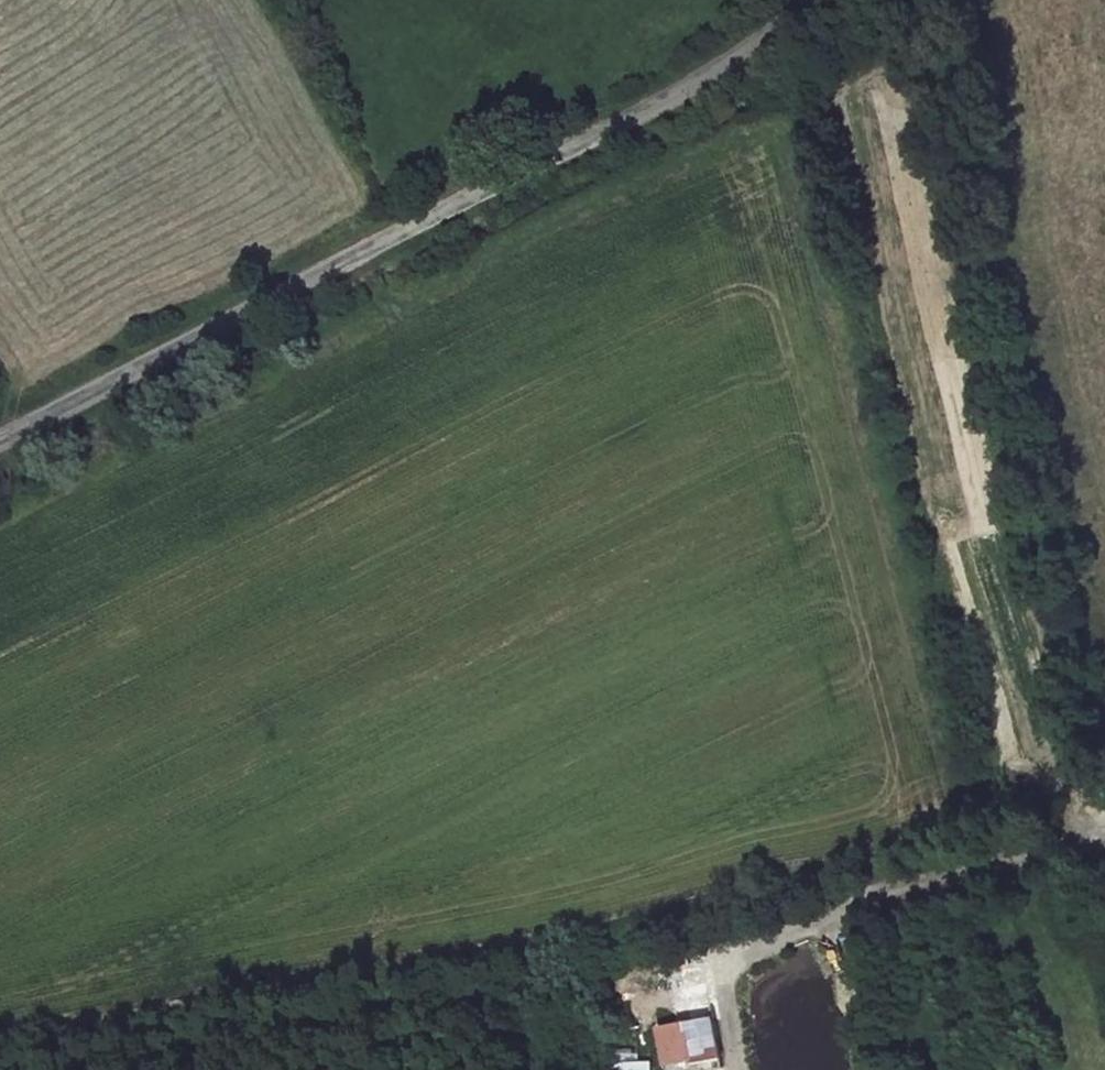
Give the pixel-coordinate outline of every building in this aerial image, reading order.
[(658,1024),(665,1068),(728,1059),(722,1015),(658,1024)] [(656,1057),(616,1056),(616,1069),(655,1069),(656,1057)]
